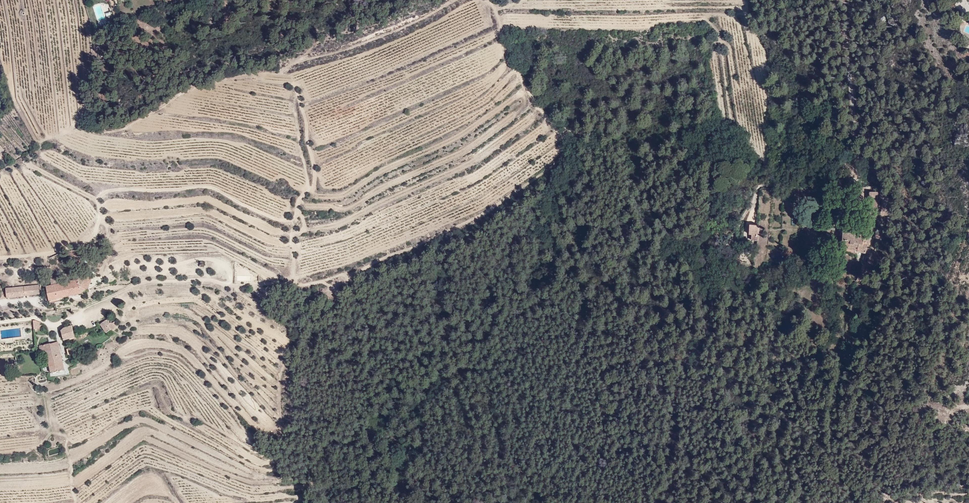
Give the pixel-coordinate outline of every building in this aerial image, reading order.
[(763,225),(752,223),(752,241),(762,241),(763,225)] [(865,259),(872,236),(849,232),(844,252),(865,259)] [(93,281),(91,273),(78,276),(79,279),(58,284),(57,278),(51,279),(53,286),(47,287),(50,299),(84,291),(87,287),(87,283),(93,281)] [(42,292),(41,285),(6,289),(8,298),(42,292)] [(114,329),(118,327),(115,323),(111,325),(108,320),(102,324),(107,332),(113,328),(114,329)] [(72,325),(62,329),(64,339),(75,336),(72,325)] [(58,339),(40,344),(42,351),(46,350),(52,372),(67,368),(58,339)]
